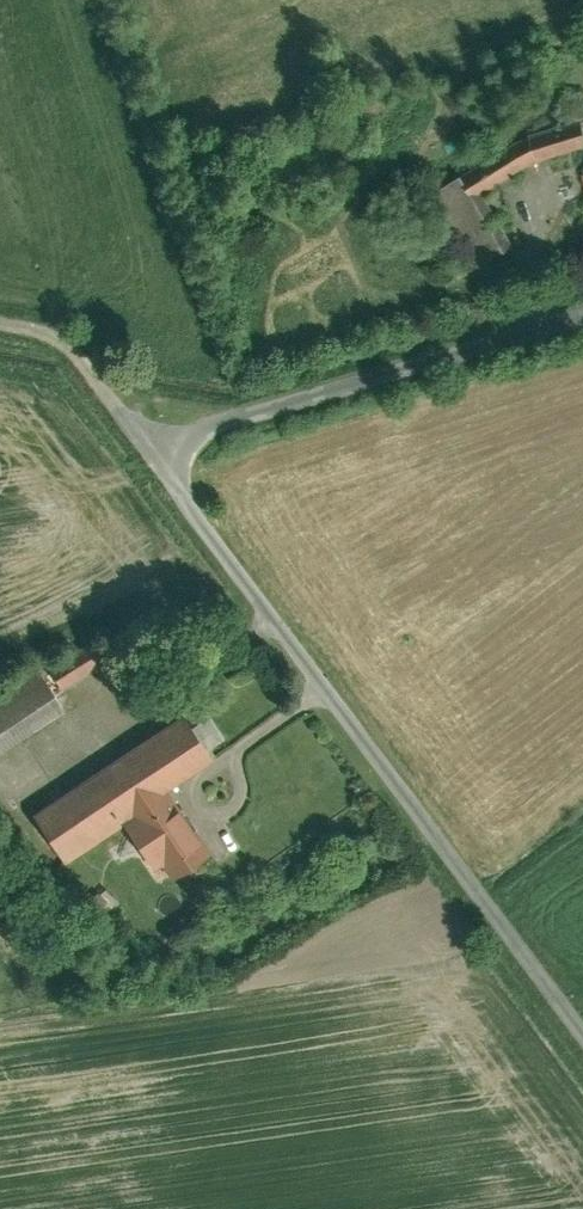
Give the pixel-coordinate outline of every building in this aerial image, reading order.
[(427,191),(474,267),(510,245),(478,194),(531,161),(582,146),(582,137),(580,125),(514,144),(464,175),(461,169),(427,191)] [(49,671),(59,687),(101,661),(91,645),(49,671)] [(0,699),(0,752),(65,712),(41,674),(0,699)] [(211,716),(199,724),(214,747),(226,739),(211,716)] [(188,717),(36,814),(66,862),(125,824),(158,875),(166,870),(171,878),(208,854),(168,790),(215,760),(188,717)] [(108,891),(99,900),(112,914),(122,904),(108,891)]
